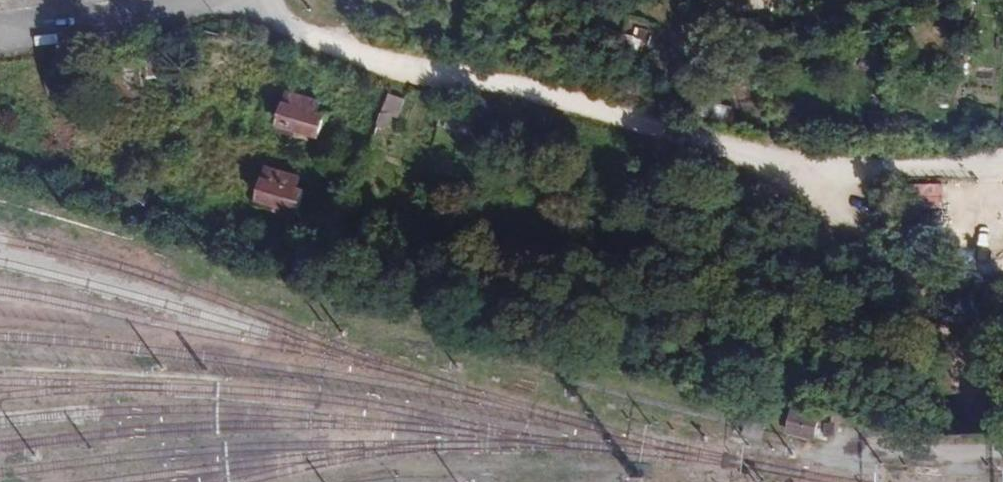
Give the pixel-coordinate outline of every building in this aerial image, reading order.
[(978,83),(997,85),(998,69),(980,67),(978,83)] [(390,127),(401,98),(371,86),(360,116),(390,127)] [(323,122),(278,109),(271,133),(316,146),(323,122)] [(913,182),(912,199),(938,200),(939,184),(913,182)] [(257,185),(251,208),(295,218),(300,195),(257,185)] [(786,429),(816,444),(826,424),(796,409),(786,429)]
